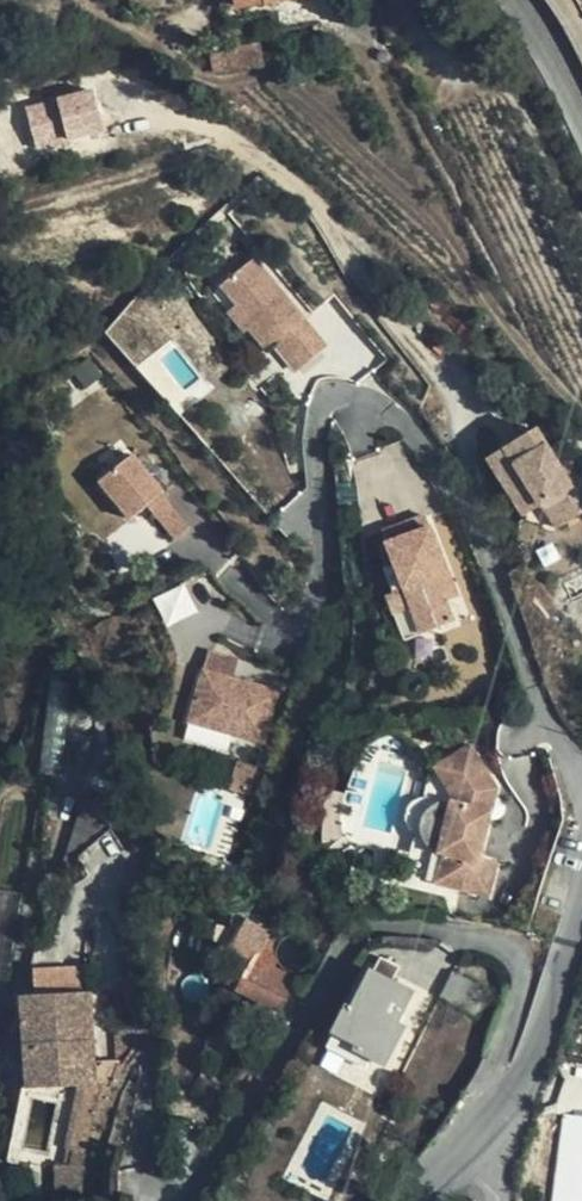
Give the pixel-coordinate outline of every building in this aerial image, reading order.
[(240,11),(257,7),(272,3),(271,0),(238,0),(240,11)] [(260,257),(228,282),(255,314),(251,317),(270,342),(276,337),(292,324),(317,355),(332,343),(260,257)] [(255,314),(228,282),(224,285),(240,304),(230,312),(241,325),(251,317),(255,314)] [(300,368),(317,355),(292,324),(276,337),(300,368)] [(92,356),(76,369),(90,387),(106,375),(92,356)] [(534,429),(504,447),(556,530),(581,514),(581,480),(570,488),(534,429)] [(135,522),(151,509),(168,494),(136,456),(102,484),(135,522)] [(168,494),(151,509),(178,540),(195,525),(168,494)] [(387,561),(398,591),(409,587),(426,630),(454,619),(444,595),(462,588),(432,510),(393,525),(405,554),(387,561)] [(168,623),(200,611),(190,582),(158,595),(168,623)] [(409,587),(398,591),(391,594),(408,637),(426,630),(409,587)] [(283,692),(207,671),(193,721),(269,742),(283,692)] [(71,766),(70,680),(48,680),(49,766),(71,766)] [(441,877),(469,886),(478,857),(498,792),(475,745),(442,761),(459,794),(443,846),(450,848),(441,877)] [(260,775),(264,760),(237,752),(233,768),(260,775)] [(459,794),(442,761),(436,759),(403,866),(441,877),(450,848),(443,846),(459,794)] [(478,857),(469,886),(491,893),(500,864),(478,857)] [(279,1011),(296,982),(269,969),(265,976),(250,969),(237,992),(279,1011)] [(398,1025),(413,994),(374,973),(355,1009),(350,1008),(338,1032),(361,1044),(358,1051),(387,1063),(404,1028),(398,1025)] [(96,1014),(27,1023),(41,1113),(108,1104),(96,1014)] [(14,1018),(0,1016),(0,1074),(2,1075),(14,1018)] [(567,1114),(556,1200),(581,1200),(581,1116),(567,1114)] [(102,1169),(102,1128),(83,1126),(77,1167),(102,1169)] [(83,1183),(64,1186),(65,1200),(85,1200),(83,1183)]
